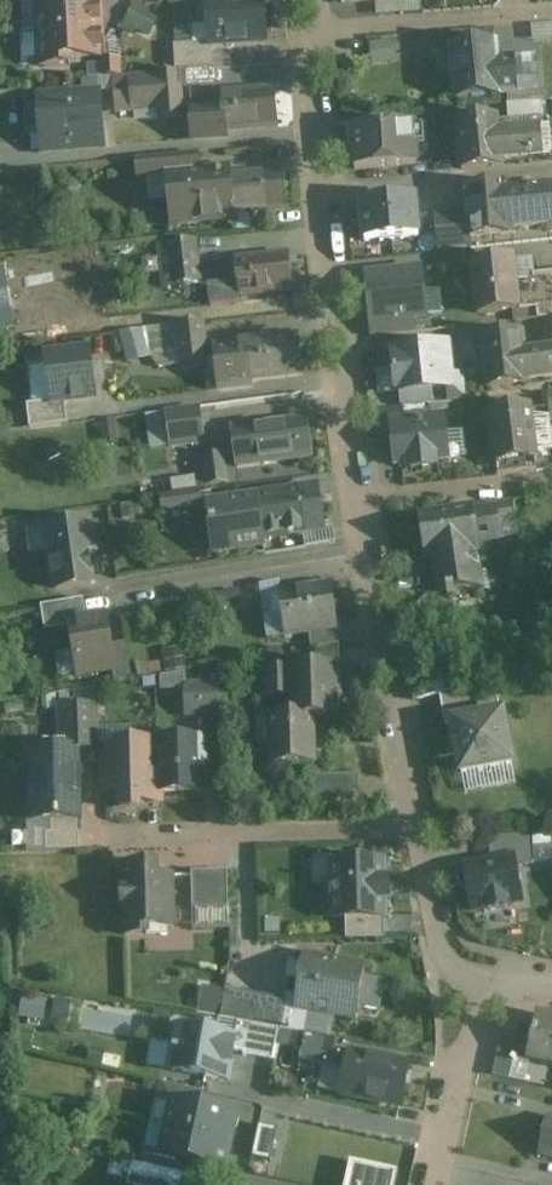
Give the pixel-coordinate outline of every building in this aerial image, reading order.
[(38,32),(100,29),(99,1),(67,3),(67,0),(36,0),(38,32)] [(420,1),(403,2),(404,15),(421,14),(420,1)] [(126,27),(153,34),(160,10),(133,2),(126,27)] [(262,3),(207,6),(209,43),(210,46),(212,46),(265,43),(262,3)] [(551,37),(551,23),(530,24),(531,38),(551,37)] [(100,29),(38,32),(39,66),(70,65),(69,59),(101,57),(100,29)] [(494,30),(451,34),(452,47),(495,44),(494,30)] [(396,38),(371,42),(374,63),(399,59),(396,38)] [(209,43),(173,45),(175,72),(213,69),(212,46),(210,46),(209,43)] [(495,44),(452,47),(456,98),(499,94),(499,92),(525,90),(523,63),(522,58),(496,61),(495,44)] [(536,62),(523,63),(525,90),(538,89),(536,62)] [(180,74),(132,78),(134,112),(162,109),(163,119),(184,117),(180,74)] [(43,153),(104,148),(99,92),(39,97),(43,153)] [(273,92),(221,97),(223,110),(224,132),(227,132),(275,128),(273,92)] [(541,102),(507,105),(509,121),(542,117),(541,102)] [(223,110),(190,113),(193,141),(227,138),(227,132),(224,132),(223,110)] [(497,117),(456,120),(461,170),(503,167),(502,160),(549,155),(546,132),(498,136),(497,117)] [(413,127),(351,132),(354,171),(416,166),(413,127)] [(198,154),(136,160),(138,178),(167,175),(200,172),(198,154)] [(200,172),(167,175),(172,226),(233,220),(232,215),(228,179),(226,180),(228,194),(221,194),(219,176),(200,178),(200,172)] [(279,175),(228,179),(232,215),(283,210),(279,175)] [(465,191),(467,213),(435,216),(437,251),(470,248),(470,238),(512,234),(511,230),(551,226),(551,214),(550,190),(509,193),(508,187),(465,191)] [(417,200),(360,205),(363,242),(420,237),(417,200)] [(194,241),(168,244),(170,260),(175,260),(178,286),(199,284),(194,241)] [(287,257),(236,262),(239,283),(240,298),(242,298),(291,292),(287,257)] [(530,258),(512,260),(514,284),(533,281),(530,258)] [(512,260),(471,264),(477,315),(535,309),(533,282),(533,281),(514,284),(512,260)] [(418,272),(368,277),(373,323),(424,317),(418,272)] [(533,281),(533,282),(537,320),(551,319),(551,279),(533,281)] [(239,283),(208,286),(210,307),(242,304),(242,298),(240,298),(239,283)] [(203,322),(132,331),(137,371),(208,363),(203,322)] [(480,339),(481,356),(478,358),(480,369),(483,370),(486,388),(526,382),(526,380),(551,377),(551,350),(547,350),(523,354),(520,334),(480,339)] [(296,339),(245,345),(249,380),(251,380),(300,374),(296,339)] [(245,345),(219,348),(214,349),(219,390),(252,386),(251,380),(249,380),(245,345)] [(441,346),(392,351),(394,370),(393,370),(393,376),(395,376),(397,394),(429,391),(449,388),(445,349),(441,346)] [(89,351),(45,356),(51,403),(51,404),(65,403),(74,401),(74,398),(94,395),(89,351)] [(429,391),(401,394),(403,408),(431,405),(429,391)] [(51,403),(26,405),(29,430),(67,425),(65,403),(51,404),(51,403)] [(529,406),(488,412),(494,463),(534,459),(535,458),(529,406)] [(400,409),(369,412),(373,441),(393,439),(392,424),(402,423),(400,409)] [(199,411),(166,415),(170,449),(204,444),(199,411)] [(402,423),(392,424),(393,439),(396,465),(409,463),(410,470),(434,467),(434,461),(447,460),(443,419),(402,423)] [(307,422),(256,429),(257,441),(261,464),(311,457),(307,422)] [(257,441),(233,445),(236,469),(261,466),(261,464),(257,441)] [(222,455),(192,459),(196,488),(227,484),(222,455)] [(534,459),(495,463),(497,476),(535,471),(534,459)] [(317,490),(278,495),(280,511),(267,513),(269,537),(322,530),(317,490)] [(200,492),(161,498),(163,515),(202,509),(200,492)] [(242,502),(206,507),(209,530),(214,554),(264,547),(257,505),(243,508),(242,502)] [(511,502),(494,504),(498,528),(515,525),(511,502)] [(471,507),(418,516),(425,560),(430,559),(475,551),(477,550),(476,542),(499,539),(498,528),(494,504),(471,508),(471,507)] [(89,522),(49,528),(52,553),(50,553),(55,590),(92,584),(87,551),(93,550),(89,522)] [(475,551),(430,559),(437,595),(446,593),(447,595),(454,594),(454,592),(482,587),(475,551)] [(330,587),(280,594),(285,638),(308,634),(336,630),(330,587)] [(105,616),(69,622),(78,675),(112,669),(114,669),(110,646),(105,616)] [(336,630),(308,634),(310,650),(318,649),(338,645),(336,630)] [(125,643),(110,646),(114,669),(112,669),(115,684),(132,681),(125,643)] [(319,668),(285,669),(285,674),(263,675),(264,690),(265,689),(265,696),(286,695),(287,717),(312,716),(312,718),(335,717),(334,695),(340,695),(339,668),(338,645),(318,649),(319,668)] [(217,685),(183,686),(185,716),(218,715),(217,685)] [(482,686),(439,694),(445,725),(452,724),(452,723),(501,714),(498,698),(485,700),(482,686)] [(98,706),(60,707),(61,749),(76,749),(76,750),(99,750),(98,706)] [(501,714),(452,723),(452,724),(461,772),(511,763),(502,714),(501,714)] [(287,717),(271,717),(273,766),(314,765),(312,718),(312,716),(287,717)] [(158,741),(159,741),(159,736),(117,737),(117,749),(119,795),(120,811),(139,811),(139,805),(161,804),(161,794),(160,794),(158,741)] [(159,741),(158,741),(160,794),(161,794),(201,793),(200,757),(205,757),(204,740),(159,741)] [(76,750),(76,749),(61,749),(32,750),(34,822),(51,822),(52,835),(77,834),(76,821),(78,821),(76,750)] [(117,749),(99,750),(100,795),(119,795),(117,749)] [(312,799),(349,801),(350,776),(313,774),(312,799)] [(52,835),(46,835),(46,852),(78,851),(78,835),(77,834),(52,835)] [(514,858),(515,867),(533,864),(533,836),(489,839),(491,863),(514,858)] [(491,863),(465,868),(474,914),(523,904),(515,867),(514,858),(491,863)] [(383,863),(333,864),(333,883),(328,883),(329,901),(334,901),(334,920),(346,920),(384,919),(385,919),(384,900),(389,900),(389,882),(384,882),(383,863)] [(156,866),(122,867),(124,936),(147,935),(147,927),(173,927),(172,877),(156,878),(156,866)] [(227,871),(191,872),(192,910),(228,909),(227,871)] [(384,919),(346,920),(346,941),(385,940),(384,919)] [(365,967),(304,956),(296,1008),(355,1018),(365,967)] [(288,1001),(225,989),(220,1019),(279,1029),(283,1030),(288,1001)] [(20,997),(20,1018),(46,1018),(46,997),(20,997)] [(537,1015),(527,1061),(551,1067),(551,1018),(537,1015)] [(230,1081),(236,1037),(176,1027),(170,1071),(230,1081)] [(304,1034),(283,1031),(283,1030),(279,1029),(276,1046),(301,1051),(304,1034)] [(337,1041),(304,1034),(301,1051),(299,1063),(346,1071),(348,1059),(334,1057),(337,1041)] [(372,1060),(349,1055),(348,1059),(346,1071),(342,1095),(364,1099),(372,1060)] [(409,1066),(372,1059),(372,1060),(364,1099),(401,1106),(409,1066)] [(203,1093),(161,1081),(157,1099),(170,1101),(170,1100),(200,1106),(203,1093)] [(551,1114),(551,1090),(532,1085),(527,1108),(551,1114)] [(200,1106),(170,1100),(170,1101),(164,1127),(230,1142),(236,1115),(200,1106)] [(548,1117),(539,1154),(551,1157),(551,1118),(548,1117)] [(257,1124),(252,1156),(270,1159),(276,1127),(257,1124)] [(230,1142),(164,1127),(158,1153),(158,1154),(188,1161),(224,1169),(230,1142)] [(188,1161),(158,1154),(158,1153),(146,1150),(142,1165),(185,1175),(188,1161)] [(350,1163),(346,1184),(394,1184),(397,1173),(350,1163)]
